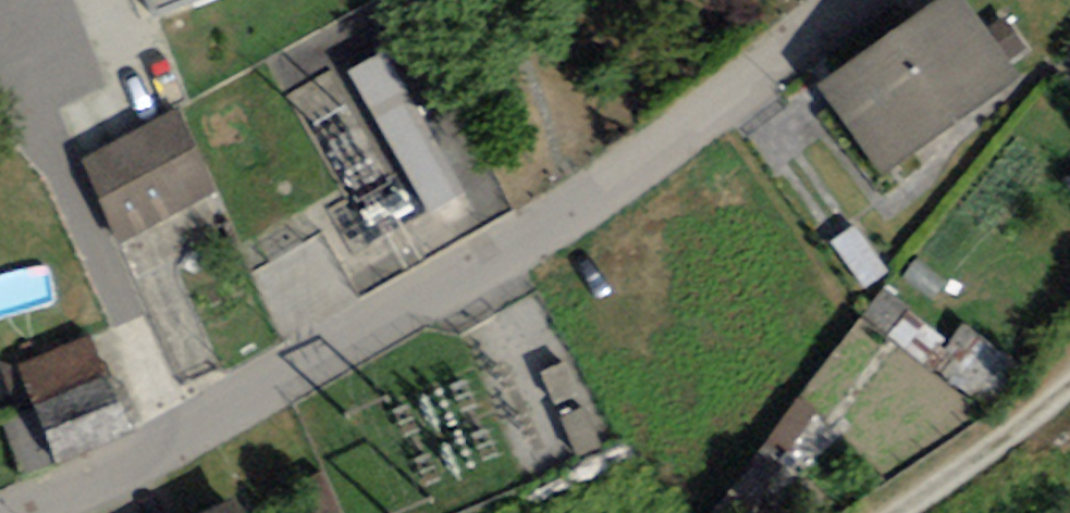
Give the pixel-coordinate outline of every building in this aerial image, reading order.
[(156,25),(223,0),(143,0),(156,25)] [(817,88),(881,172),(1005,79),(945,0),(934,0),(817,88)] [(365,239),(450,192),(372,53),(287,100),(365,239)] [(74,168),(114,241),(200,195),(161,121),(74,168)] [(871,313),(904,348),(927,326),(894,291),(871,313)] [(862,317),(810,402),(842,422),(894,337),(862,317)] [(19,361),(41,458),(133,437),(112,341),(19,361)]
